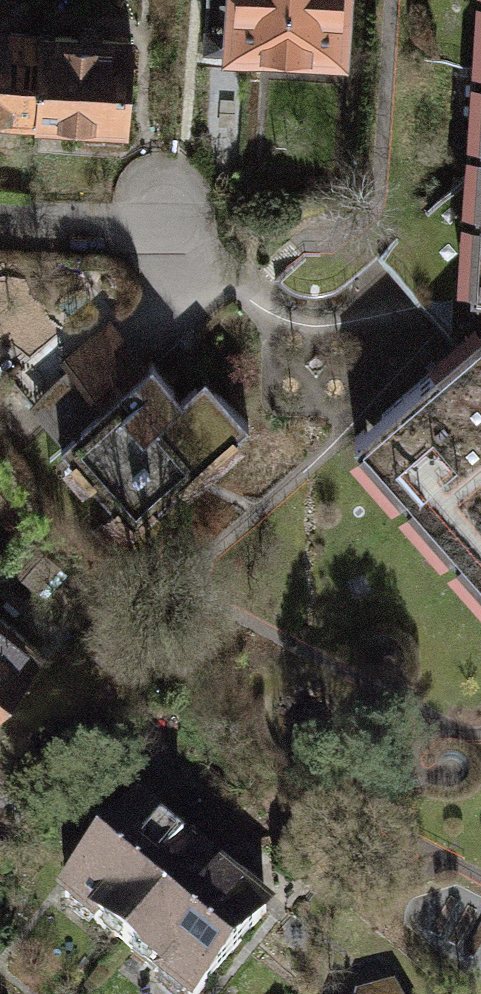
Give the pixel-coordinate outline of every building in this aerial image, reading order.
[(221,35),(355,43),(358,0),(223,0),(221,35)] [(461,9),(457,62),(473,63),(466,177),(387,247),(416,281),(471,284),(471,295),(480,295),(480,10),(461,9)] [(41,33),(0,31),(0,111),(36,113),(41,33)] [(126,140),(132,39),(41,33),(36,113),(83,116),(82,137),(126,140)] [(387,247),(378,254),(380,256),(459,346),(480,327),(480,295),(471,295),(471,284),(416,281),(387,247)] [(345,286),(380,256),(378,254),(303,253),(274,279),(287,291),(302,297),(320,297),(334,294),(345,286)] [(74,376),(38,408),(62,439),(119,507),(148,505),(190,470),(247,422),(203,371),(178,391),(151,360),(151,365),(110,319),(62,362),(74,376)] [(459,346),(355,437),(480,582),(480,327),(459,346)] [(0,618),(0,689),(35,647),(0,618)] [(58,902),(121,953),(202,853),(137,803),(58,902)] [(172,993),(210,993),(276,912),(202,853),(121,953),(172,993)]
